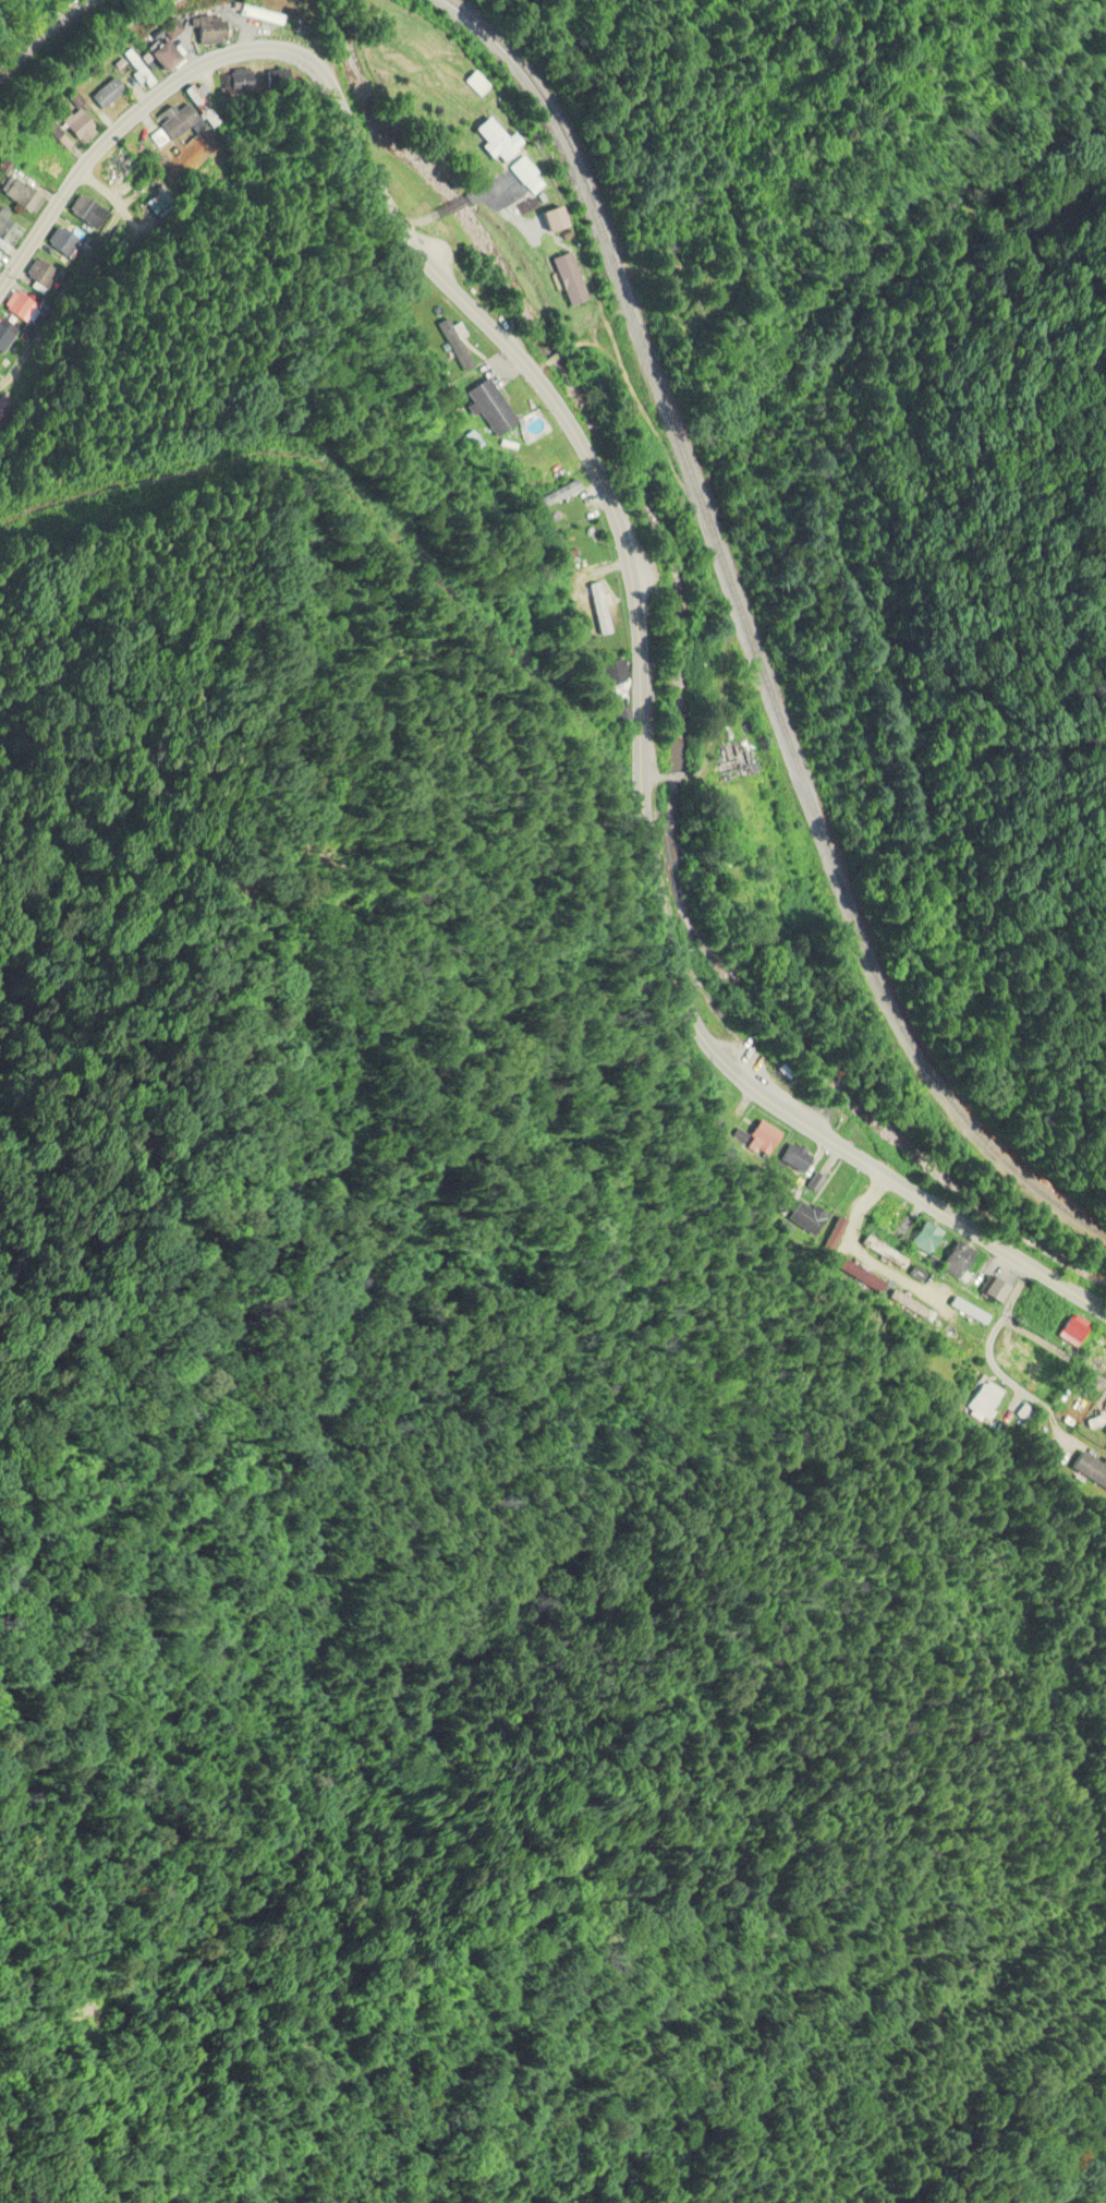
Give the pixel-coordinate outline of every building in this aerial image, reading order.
[(239,4),(282,16),(279,27),(235,15),(239,4)] [(220,13),(220,21),(224,21),(227,41),(199,44),(199,37),(193,38),(192,17),(196,17),(197,15),(220,13)] [(170,37),(186,56),(169,71),(151,52),(170,37)] [(118,55),(129,46),(157,84),(146,93),(118,55)] [(233,90),(253,89),(252,70),(231,71),(233,90)] [(478,98),(490,87),(475,71),(463,83),(478,98)] [(90,95),(112,77),(124,91),(102,109),(90,95)] [(62,91),(72,83),(89,107),(83,104),(75,109),(62,91)] [(182,92),(193,83),(222,121),(211,130),(182,92)] [(171,104),(177,111),(185,105),(200,125),(173,146),(158,125),(161,122),(156,116),(171,104)] [(80,108),(94,125),(92,128),(94,131),(85,139),(83,135),(80,137),(65,121),(62,120),(71,112),(72,115),(80,108)] [(490,117),(508,136),(514,130),(525,142),(518,148),(538,171),(536,174),(544,183),(534,192),(498,153),(495,156),(485,145),(490,141),(478,128),(490,117)] [(104,168),(106,166),(102,162),(125,142),(142,160),(135,166),(132,162),(113,179),(104,168)] [(45,197),(40,195),(41,193),(24,181),(22,181),(14,177),(14,178),(10,174),(0,188),(4,191),(3,193),(11,198),(10,200),(27,212),(28,210),(31,212),(32,210),(35,212),(45,197)] [(77,193),(81,195),(83,194),(109,212),(97,229),(71,212),(73,209),(69,206),(77,193)] [(562,204),(570,224),(552,231),(545,210),(562,204)] [(23,228),(7,216),(9,213),(0,206),(0,237),(11,244),(23,228)] [(56,226),(59,227),(60,225),(80,238),(69,256),(49,243),(50,241),(47,239),(56,226)] [(571,304),(554,257),(572,250),(590,298),(571,304)] [(56,275),(38,259),(25,274),(43,289),(56,275)] [(12,289),(14,291),(16,289),(34,303),(31,308),(34,310),(26,320),(23,317),(21,321),(0,304),(12,289)] [(1,353),(14,334),(8,330),(12,324),(0,316),(0,353),(1,353)] [(449,316),(474,364),(462,371),(437,323),(449,316)] [(488,375),(518,420),(494,436),(464,392),(488,375)] [(535,496),(579,478),(583,489),(539,506),(535,496)] [(587,585),(599,581),(601,594),(610,592),(613,605),(606,606),(611,633),(598,635),(587,585)] [(577,601),(581,624),(617,618),(614,596),(577,601)] [(604,661),(627,657),(632,681),(609,686),(604,661)] [(720,747),(749,739),(756,771),(748,773),(745,767),(736,770),(734,763),(725,767),(720,747)] [(761,1116),(785,1131),(768,1156),(749,1143),(753,1136),(749,1133),(761,1116)] [(792,1141),(799,1145),(801,1142),(809,1146),(805,1151),(815,1156),(805,1171),(782,1157),(792,1141)] [(914,1207),(900,1230),(897,1229),(894,1233),(892,1231),(890,1233),(874,1224),(892,1193),(914,1207)] [(801,1201),(811,1207),(815,1202),(828,1212),(815,1231),(791,1214),(801,1201)] [(926,1218),(944,1229),(928,1254),(910,1242),(926,1218)] [(849,1224),(830,1269),(819,1264),(838,1219),(849,1224)] [(868,1232),(909,1257),(902,1267),(862,1242),(868,1232)] [(956,1236),(979,1249),(969,1266),(965,1265),(959,1276),(940,1265),(946,1256),(944,1255),(956,1236)] [(840,1260),(884,1285),(876,1295),(835,1271),(840,1260)] [(980,1296),(989,1277),(1011,1290),(1000,1308),(980,1296)] [(894,1288),(936,1314),(929,1323),(888,1299),(894,1288)] [(957,1295),(992,1314),(985,1325),(950,1305),(957,1295)] [(1043,1329),(1051,1317),(1034,1307),(1027,1318),(1043,1329)] [(1077,1314),(1090,1322),(1087,1325),(1092,1327),(1079,1346),(1058,1333),(1060,1331),(1062,1332),(1072,1316),(1074,1317),(1077,1314)] [(943,1320),(976,1344),(970,1353),(936,1329),(943,1320)] [(1104,1327),(1105,1329),(1105,1365),(1101,1362),(1097,1367),(1085,1360),(1104,1327)] [(967,1406),(981,1384),(983,1385),(985,1382),(1002,1393),(990,1410),(994,1412),(988,1422),(983,1419),(981,1422),(970,1415),(972,1410),(967,1406)] [(1023,1403),(1036,1412),(1028,1424),(1014,1415),(1023,1403)] [(1090,1429),(1105,1422),(1105,1413),(1087,1421),(1090,1429)] [(1105,1457),(1105,1458),(1105,1489),(1070,1465),(1081,1449),(1101,1462),(1105,1457)]
